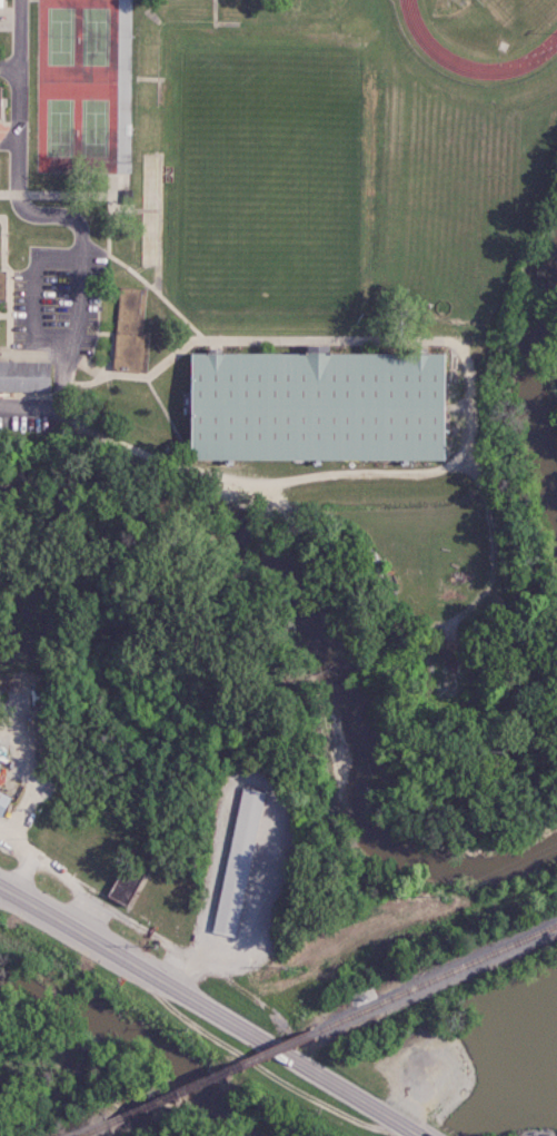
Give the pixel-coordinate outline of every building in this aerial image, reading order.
[(5,133),(3,110),(9,100),(3,96),(1,81),(0,81),(0,142),(5,133)] [(9,317),(9,278),(0,278),(0,317),(9,317)] [(145,288),(118,287),(113,371),(141,372),(145,288)] [(186,352),(186,458),(439,457),(439,350),(186,352)] [(48,395),(49,363),(0,361),(0,394),(48,395)] [(227,935),(205,930),(232,791),(256,796),(227,935)] [(10,798),(0,793),(0,815),(10,798)] [(122,903),(103,895),(120,859),(139,868),(122,903)]
